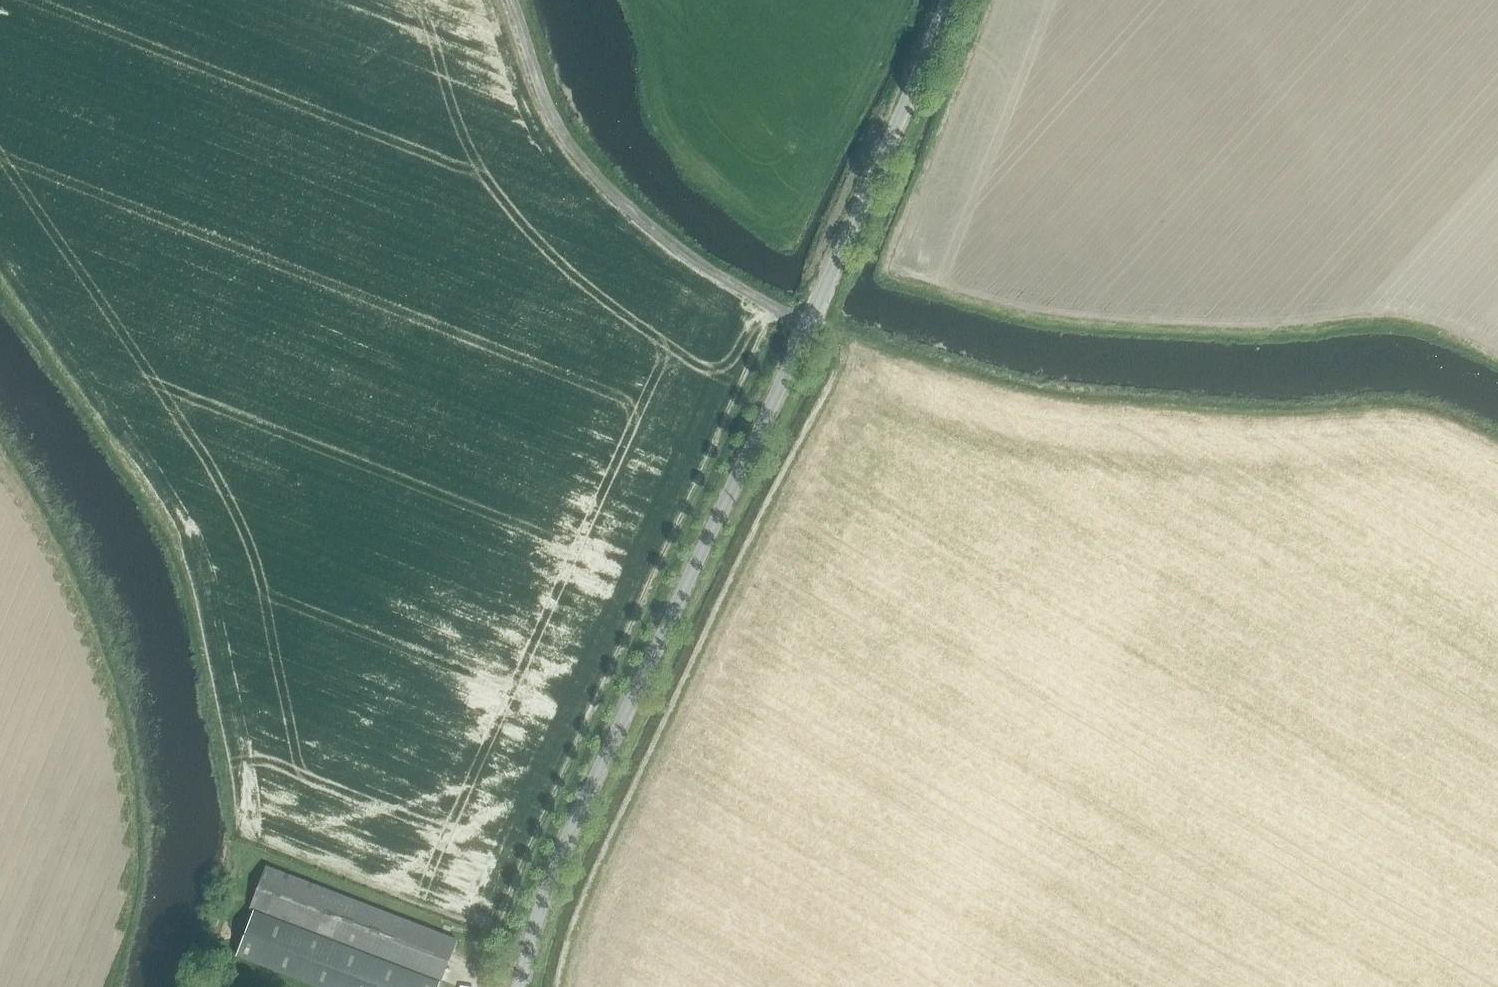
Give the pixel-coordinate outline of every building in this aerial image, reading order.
[(265,864),(249,905),(440,979),(456,938),(265,864)] [(235,955),(319,986),(437,986),(440,981),(253,909),(235,955)]
